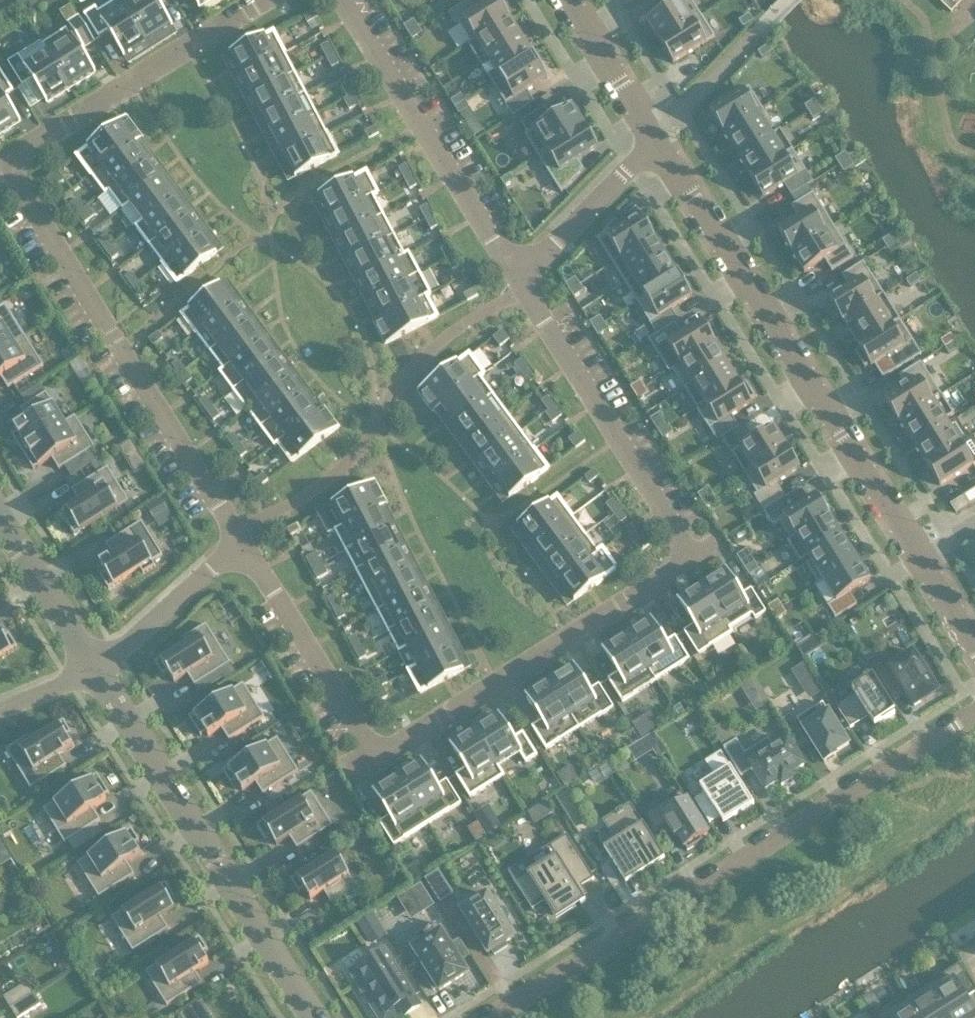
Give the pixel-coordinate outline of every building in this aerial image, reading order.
[(99,12),(98,13),(109,31),(125,57),(149,43),(122,0),(118,0),(99,12)] [(155,0),(122,0),(149,43),(172,28),(155,0)] [(510,19),(498,0),(494,0),(477,11),(470,0),(469,0),(448,13),(456,26),(459,24),(471,43),(472,44),(510,19)] [(647,22),(660,43),(702,16),(691,0),(661,0),(667,9),(647,22)] [(950,0),(943,0),(942,2),(952,12),(957,7),(950,0)] [(109,31),(98,13),(99,12),(96,8),(84,15),(99,38),(109,31)] [(320,22),(315,11),(304,16),(310,27),(320,22)] [(743,28),(754,21),(749,15),(739,21),(743,28)] [(702,16),(660,43),(673,64),(693,51),(704,67),(722,49),(702,16)] [(94,41),(80,18),(69,25),(84,48),(94,41)] [(481,65),(522,39),(510,19),(472,44),(471,43),(468,45),(481,65)] [(418,27),(414,20),(404,26),(408,33),(418,27)] [(422,33),(418,27),(408,33),(412,40),(422,33)] [(95,74),(67,30),(43,45),(48,54),(49,54),(71,89),(95,74)] [(242,76),(285,53),(274,32),(223,59),(234,81),(242,77),(242,76)] [(493,84),(535,58),(522,39),(481,65),(493,84)] [(333,53),(328,43),(321,47),(326,57),(333,53)] [(772,52),(768,45),(758,52),(762,59),(772,52)] [(252,96),(296,74),(285,53),(242,76),(242,77),(252,96)] [(339,64),(333,53),(326,57),(332,68),(339,64)] [(49,54),(48,54),(26,69),(33,80),(48,104),(71,89),(49,54)] [(33,80),(26,69),(18,56),(8,63),(22,86),(33,80)] [(528,91),(548,79),(535,58),(493,84),(513,116),(535,103),(528,91)] [(445,69),(441,63),(431,69),(435,76),(445,69)] [(0,70),(0,93),(4,100),(15,93),(0,70)] [(263,116),(306,94),(296,74),(252,96),(263,116)] [(355,94),(349,83),(342,87),(348,98),(355,94)] [(724,133),(762,108),(749,88),(710,112),(724,133)] [(4,100),(0,93),(0,136),(20,124),(4,100)] [(274,137),(317,114),(306,94),(263,116),(274,137)] [(355,94),(348,98),(344,100),(350,110),(360,104),(355,94)] [(455,108),(465,101),(461,95),(451,101),(455,108)] [(819,107),(815,100),(805,106),(809,113),(819,107)] [(459,114),(470,108),(465,101),(455,108),(459,114)] [(538,157),(585,127),(572,106),(552,119),(528,134),(525,136),(538,157)] [(823,113),(819,107),(809,113),(813,120),(823,113)] [(552,119),(544,108),(521,122),(528,134),(552,119)] [(775,129),(762,108),(724,133),(739,157),(781,131),(780,130),(772,135),(770,132),(775,129)] [(284,157),(327,134),(317,114),(274,137),(284,157)] [(92,177),(135,145),(143,139),(128,119),(77,156),(92,177)] [(379,134),(375,127),(365,132),(368,139),(379,134)] [(578,161),(598,148),(585,127),(538,157),(561,193),(584,170),(578,161)] [(750,177),(793,150),(781,131),(739,157),(750,176),(749,176),(750,177)] [(295,178),(338,155),(327,134),(284,157),(295,178)] [(109,191),(148,162),(135,145),(92,177),(105,195),(109,192),(109,191)] [(784,185),(806,171),(793,150),(750,177),(763,198),(784,185)] [(850,160),(845,153),(835,159),(840,166),(850,160)] [(854,166),(850,160),(840,166),(844,173),(854,166)] [(122,209),(130,204),(161,180),(148,162),(109,191),(109,192),(122,209)] [(411,175),(406,165),(399,169),(404,179),(411,175)] [(64,181),(57,171),(48,178),(55,188),(64,181)] [(813,182),(806,171),(784,185),(791,196),(813,182)] [(373,195),(374,196),(378,194),(367,172),(319,197),(330,218),(373,195)] [(511,174),(501,180),(505,187),(515,180),(511,174)] [(417,186),(411,175),(404,179),(410,190),(417,186)] [(143,222),(175,199),(161,180),(130,204),(143,221),(143,222)] [(808,186),(792,196),(796,204),(800,201),(813,193),(808,186)] [(833,226),(813,193),(800,201),(807,213),(798,218),(778,231),(791,252),(833,226)] [(341,238),(384,215),(374,196),(373,195),(330,218),(341,238)] [(84,209),(77,199),(71,204),(78,214),(84,209)] [(149,246),(188,217),(175,199),(143,222),(143,221),(135,227),(149,246)] [(433,216),(427,205),(420,209),(426,219),(433,216)] [(95,216),(88,206),(84,209),(78,214),(85,223),(95,216)] [(352,258),(395,236),(384,215),(341,238),(352,258)] [(438,226),(433,216),(426,219),(431,230),(438,226)] [(163,264),(202,235),(188,217),(149,246),(163,264)] [(641,217),(621,229),(609,237),(605,232),(597,240),(613,264),(655,238),(641,217)] [(609,237),(621,229),(616,221),(605,232),(609,237)] [(825,260),(847,247),(833,226),(791,252),(805,273),(825,260)] [(177,283),(216,254),(202,235),(163,264),(177,283)] [(897,241),(893,235),(883,241),(887,248),(897,241)] [(112,246),(104,236),(98,241),(105,250),(112,246)] [(405,256),(405,255),(395,236),(352,258),(362,279),(405,256)] [(625,283),(667,257),(655,238),(613,264),(625,283)] [(901,248),(897,241),(887,248),(891,255),(901,248)] [(454,256),(448,245),(441,249),(447,260),(454,256)] [(119,255),(112,246),(105,250),(112,260),(119,255)] [(832,272),(854,258),(847,247),(825,260),(832,272)] [(373,299),(420,274),(409,253),(405,255),(405,256),(362,279),(373,299)] [(459,267),(454,256),(447,260),(452,270),(459,267)] [(637,302),(679,276),(667,257),(625,283),(637,302)] [(842,321),(884,295),(864,262),(842,276),(849,288),(829,300),(842,321)] [(139,282),(132,273),(125,277),(132,287),(139,282)] [(427,296),(427,297),(431,295),(420,274),(373,299),(383,318),(383,319),(427,296)] [(916,274),(906,281),(910,288),(920,281),(916,274)] [(672,310),(692,297),(679,276),(637,302),(657,335),(679,321),(672,310)] [(570,291),(580,284),(576,277),(565,284),(570,291)] [(146,292),(139,282),(132,287),(140,297),(146,292)] [(574,298),(584,291),(580,284),(570,291),(574,298)] [(196,334),(235,305),(221,286),(182,315),(196,334)] [(478,296),(475,289),(464,294),(468,302),(478,296)] [(900,320),(884,295),(842,321),(858,347),(900,320)] [(438,317),(427,297),(427,296),(383,319),(383,318),(374,322),(386,344),(438,317)] [(24,336),(5,305),(0,308),(0,351),(24,336)] [(210,352),(249,323),(235,305),(196,334),(210,352)] [(604,323),(600,316),(590,322),(594,329),(604,323)] [(871,368),(913,341),(900,320),(858,347),(860,350),(855,353),(865,369),(870,365),(871,368)] [(673,370),(716,344),(702,322),(662,347),(675,367),(672,369),(673,370)] [(223,370),(263,341),(249,323),(210,352),(223,370)] [(609,330),(604,323),(594,329),(598,336),(609,330)] [(510,340),(503,330),(493,337),(500,347),(510,340)] [(154,346),(163,339),(159,332),(149,339),(154,346)] [(955,341),(951,335),(941,341),(945,348),(955,341)] [(24,336),(0,351),(0,378),(1,377),(8,388),(43,366),(24,336)] [(233,391),(276,360),(263,341),(223,370),(219,372),(233,391)] [(959,348),(955,341),(945,348),(949,355),(959,348)] [(685,389),(727,363),(716,344),(673,370),(685,389)] [(440,406),(479,377),(480,378),(484,375),(469,355),(419,392),(434,413),(441,407),(440,406)] [(186,370),(178,360),(172,365),(179,375),(186,370)] [(247,410),(290,378),(276,360),(233,391),(247,410)] [(528,370),(521,360),(514,365),(522,374),(528,370)] [(697,409),(739,383),(727,363),(685,389),(697,409)] [(941,395),(921,363),(899,376),(906,388),(885,401),(899,423),(941,395)] [(193,380),(186,370),(179,375),(186,384),(193,380)] [(535,379),(528,370),(522,374),(529,384),(535,379)] [(454,425),(493,395),(480,378),(479,377),(440,406),(441,407),(454,425)] [(260,428),(303,396),(290,378),(247,410),(260,428)] [(645,388),(640,381),(630,387),(635,394),(645,388)] [(40,383),(21,395),(27,405),(46,393),(40,383)] [(752,403),(750,401),(756,398),(746,383),(741,386),(739,383),(697,409),(717,441),(722,438),(739,428),(732,416),(752,403)] [(639,401),(649,394),(645,388),(635,394),(639,401)] [(69,421),(50,391),(48,391),(46,393),(27,405),(21,409),(28,420),(14,428),(17,433),(12,436),(21,451),(69,421)] [(468,443),(506,413),(493,395),(454,425),(468,443)] [(914,447),(956,420),(957,419),(941,395),(899,423),(914,447)] [(278,443),(317,414),(316,414),(303,396),(260,428),(275,447),(278,444),(278,443)] [(213,407),(206,397),(199,402),(206,411),(213,407)] [(555,406),(548,397),(542,401),(549,411),(555,406)] [(555,406),(549,411),(546,413),(553,423),(562,416),(555,406)] [(220,416),(213,407),(206,411),(214,421),(220,416)] [(292,463),(339,428),(324,408),(316,414),(317,414),(278,443),(278,444),(292,463)] [(669,426),(665,419),(660,412),(650,419),(655,426),(659,433),(669,426)] [(481,461),(520,432),(506,413),(468,443),(481,461)] [(94,447),(75,417),(69,421),(21,451),(33,470),(52,459),(59,470),(64,466),(90,450),(94,447)] [(927,466),(968,439),(956,420),(914,447),(927,466)] [(732,453),(753,439),(744,425),(739,428),(722,438),(732,453)] [(673,433),(669,426),(659,433),(663,439),(673,433)] [(745,474),(787,448),(774,427),(753,439),(732,453),(745,474)] [(495,479),(534,450),(520,432),(481,461),(495,479)] [(585,442),(578,432),(569,439),(576,449),(585,442)] [(240,443),(233,434),(226,438),(234,448),(240,443)] [(974,464),(974,441),(972,436),(968,439),(927,466),(940,486),(974,464)] [(132,438),(117,447),(126,460),(133,455),(141,468),(147,464),(134,442),(132,438)] [(247,453),(240,443),(234,448),(241,458),(247,453)] [(777,483),(800,469),(787,448),(745,474),(757,494),(754,496),(764,512),(786,499),(777,483)] [(90,450),(64,466),(71,477),(75,474),(91,464),(96,460),(90,450)] [(509,498),(548,469),(534,450),(495,479),(509,498)] [(74,535),(129,501),(107,468),(82,484),(72,490),(79,501),(65,510),(72,520),(67,523),(74,535)] [(599,476),(595,470),(585,477),(590,483),(599,476)] [(71,477),(65,480),(72,490),(82,484),(75,474),(71,477)] [(268,480),(264,474),(254,481),(259,487),(268,480)] [(379,509),(387,505),(375,483),(332,505),(343,526),(343,527),(378,509),(379,509)] [(712,495),(708,488),(698,494),(702,501),(712,495)] [(716,502),(712,495),(702,501),(706,508),(716,502)] [(788,543),(830,516),(817,496),(778,520),(791,540),(788,542),(788,543)] [(533,546),(572,516),(558,497),(518,526),(533,546)] [(160,528),(174,519),(161,498),(147,507),(160,528)] [(613,514),(620,509),(613,499),(606,504),(613,514)] [(389,529),(379,509),(378,509),(343,527),(343,526),(334,530),(345,551),(389,529)] [(627,519),(620,509),(613,514),(621,524),(627,519)] [(546,564),(586,535),(572,516),(533,546),(546,564)] [(800,562),(842,535),(830,516),(788,543),(800,562)] [(166,561),(141,522),(105,545),(112,556),(99,564),(106,574),(101,577),(109,589),(140,570),(143,575),(166,561)] [(302,531),(298,524),(287,529),(291,536),(302,531)] [(399,549),(389,529),(345,551),(356,572),(399,549)] [(599,553),(598,552),(586,535),(546,564),(560,582),(599,553)] [(640,552),(650,545),(643,535),(633,542),(640,552)] [(857,560),(842,535),(800,562),(800,563),(809,558),(811,561),(806,564),(818,584),(815,586),(815,587),(857,560)] [(410,569),(399,549),(356,572),(367,592),(410,569)] [(575,602),(617,569),(602,549),(598,552),(599,553),(560,582),(575,602)] [(751,556),(747,549),(737,556),(741,563),(745,569),(755,563),(751,556)] [(312,569),(322,563),(317,553),(306,558),(312,569)] [(871,581),(857,560),(815,587),(828,607),(871,581)] [(328,574),(322,563),(312,569),(317,580),(328,574)] [(760,570),(755,563),(745,569),(749,576),(760,570)] [(420,589),(410,569),(367,592),(377,612),(420,589)] [(741,596),(725,570),(702,585),(730,630),(731,629),(753,615),(741,596)] [(730,630),(702,585),(678,600),(695,625),(709,648),(733,633),(731,629),(730,630)] [(431,610),(420,589),(377,612),(388,632),(431,610)] [(766,612),(752,590),(741,596),(753,615),(755,619),(766,612)] [(859,603),(852,592),(831,605),(838,616),(859,603)] [(340,606),(334,595),(327,599),(333,609),(340,606)] [(782,607),(778,600),(768,607),(772,613),(782,607)] [(346,616),(340,606),(333,609),(338,620),(346,616)] [(787,614),(782,607),(772,613),(777,620),(787,614)] [(442,630),(431,610),(388,632),(399,653),(407,649),(407,648),(442,630)] [(665,644),(650,620),(627,635),(656,682),(679,667),(665,644)] [(230,663),(206,624),(183,639),(187,644),(155,664),(163,676),(168,673),(174,683),(188,674),(195,686),(201,682),(216,672),(230,663)] [(709,648),(695,625),(684,632),(699,655),(709,648)] [(452,650),(442,630),(407,648),(407,649),(399,653),(409,671),(417,667),(417,668),(452,650)] [(17,647),(9,635),(4,638),(0,631),(0,658),(17,647)] [(361,646),(356,635),(349,639),(354,650),(361,646)] [(656,682),(627,635),(603,649),(618,673),(633,696),(656,682)] [(690,660),(675,637),(665,644),(679,667),(690,660)] [(367,657),(361,646),(354,650),(360,660),(367,657)] [(463,671),(452,650),(417,668),(417,667),(409,671),(420,693),(463,671)] [(886,659),(875,667),(892,693),(902,687),(914,707),(938,692),(929,677),(934,675),(924,660),(920,663),(913,652),(891,667),(886,659)] [(790,672),(810,700),(827,687),(807,660),(790,672)] [(589,692),(573,666),(549,681),(580,729),(603,715),(589,692)] [(375,689),(384,685),(387,683),(381,671),(369,678),(375,689)] [(221,680),(216,672),(201,682),(206,689),(221,680)] [(895,714),(869,672),(848,684),(855,694),(837,706),(851,728),(854,726),(852,723),(867,714),(875,726),(895,714)] [(633,696),(618,673),(608,680),(623,703),(633,696)] [(755,676),(740,686),(756,712),(771,702),(755,676)] [(580,729),(549,681),(526,695),(542,721),(557,744),(580,729)] [(265,718),(243,684),(189,718),(201,736),(206,733),(208,737),(222,729),(229,740),(265,718)] [(390,696),(384,685),(375,689),(381,701),(390,696)] [(614,708),(599,685),(589,692),(603,715),(614,708)] [(823,703),(797,719),(803,728),(824,762),(826,761),(834,756),(836,755),(835,753),(849,745),(828,711),(823,703)] [(513,740),(498,716),(475,730),(497,767),(498,766),(519,753),(521,752),(513,740)] [(645,717),(633,724),(642,738),(653,731),(645,717)] [(59,755),(73,747),(66,737),(71,733),(63,721),(32,741),(29,736),(6,750),(31,789),(66,766),(59,755)] [(557,744),(542,721),(532,727),(546,751),(557,744)] [(724,725),(714,731),(724,748),(734,741),(724,725)] [(497,767),(475,730),(451,745),(466,769),(481,792),(505,777),(498,766),(497,767)] [(538,756),(523,733),(513,740),(521,752),(519,753),(526,763),(538,756)] [(653,736),(642,743),(649,754),(654,750),(659,759),(666,755),(653,736)] [(299,772),(277,738),(223,772),(231,784),(236,781),(242,791),(256,783),(263,794),(299,772)] [(804,766),(788,740),(775,749),(768,739),(745,753),(737,740),(734,741),(724,748),(723,748),(742,777),(753,769),(766,790),(779,782),(782,786),(784,785),(784,783),(790,779),(791,780),(794,779),(791,774),(804,766)] [(551,759),(558,773),(574,764),(566,751),(551,759)] [(754,805),(721,752),(706,762),(715,777),(700,786),(705,794),(695,800),(710,824),(720,817),(724,824),(735,817),(754,805)] [(437,787),(420,762),(397,776),(428,825),(451,810),(437,787)] [(570,766),(556,775),(565,790),(579,781),(570,766)] [(481,792),(466,769),(456,775),(470,798),(481,792)] [(93,809),(107,801),(104,797),(109,794),(98,775),(43,809),(65,843),(100,821),(93,809)] [(428,825),(397,776),(374,791),(390,816),(405,840),(428,825)] [(461,804),(447,781),(437,787),(451,810),(461,804)] [(681,792),(645,815),(656,832),(667,825),(668,827),(672,833),(675,838),(678,836),(685,848),(687,851),(703,841),(701,838),(708,833),(687,799),(682,791),(681,792)] [(333,826),(311,792),(287,808),(272,817),(257,826),(265,839),(270,835),(276,845),(290,837),(297,848),(333,826)] [(281,798),(266,807),(272,817),(287,808),(281,798)] [(602,841),(600,842),(623,878),(644,865),(647,870),(665,859),(630,804),(622,810),(622,809),(616,813),(609,818),(618,833),(603,843),(602,841)] [(405,840),(390,816),(380,823),(394,846),(405,840)] [(494,816),(481,825),(489,837),(502,829),(494,816)] [(127,863),(141,855),(134,845),(139,842),(132,829),(78,863),(99,897),(135,875),(127,863)] [(516,881),(515,882),(533,909),(534,908),(532,906),(545,897),(557,915),(578,901),(581,904),(585,901),(583,898),(577,889),(591,879),(592,880),(594,879),(567,835),(548,847),(555,857),(533,871),(531,872),(516,881)] [(2,864),(13,857),(0,836),(0,861),(2,864)] [(357,887),(335,853),(291,880),(299,893),(304,890),(310,900),(324,891),(331,903),(357,887)] [(439,871),(425,879),(440,903),(453,894),(439,871)] [(161,918),(175,909),(169,899),(174,896),(166,884),(112,918),(133,952),(169,929),(161,918)] [(422,885),(409,893),(422,913),(434,904),(422,885)] [(488,894),(461,910),(488,954),(492,952),(494,956),(508,947),(506,943),(515,937),(505,922),(509,920),(510,915),(505,908),(501,907),(497,910),(488,894)] [(383,936),(370,916),(360,922),(373,943),(383,936)] [(467,973),(436,923),(408,941),(429,973),(425,976),(434,990),(438,988),(440,991),(467,973)] [(203,983),(195,972),(209,963),(203,953),(208,950),(200,938),(146,972),(167,1006),(203,983)] [(404,1014),(405,1016),(420,1006),(385,950),(349,973),(378,1017),(397,1017),(404,1014)] [(949,970),(966,998),(974,992),(974,988),(960,963),(949,970)] [(966,998),(949,970),(930,982),(952,1017),(974,1017),(974,1012),(966,998)] [(930,982),(907,997),(920,1017),(952,1017),(930,982)] [(27,983),(4,998),(11,1009),(34,994),(27,983)] [(34,994),(11,1009),(17,1017),(20,1017),(41,1005),(34,994)] [(907,997),(884,1011),(889,1017),(920,1017),(907,997)] [(202,1003),(182,1015),(184,1017),(211,1017),(202,1003)]
